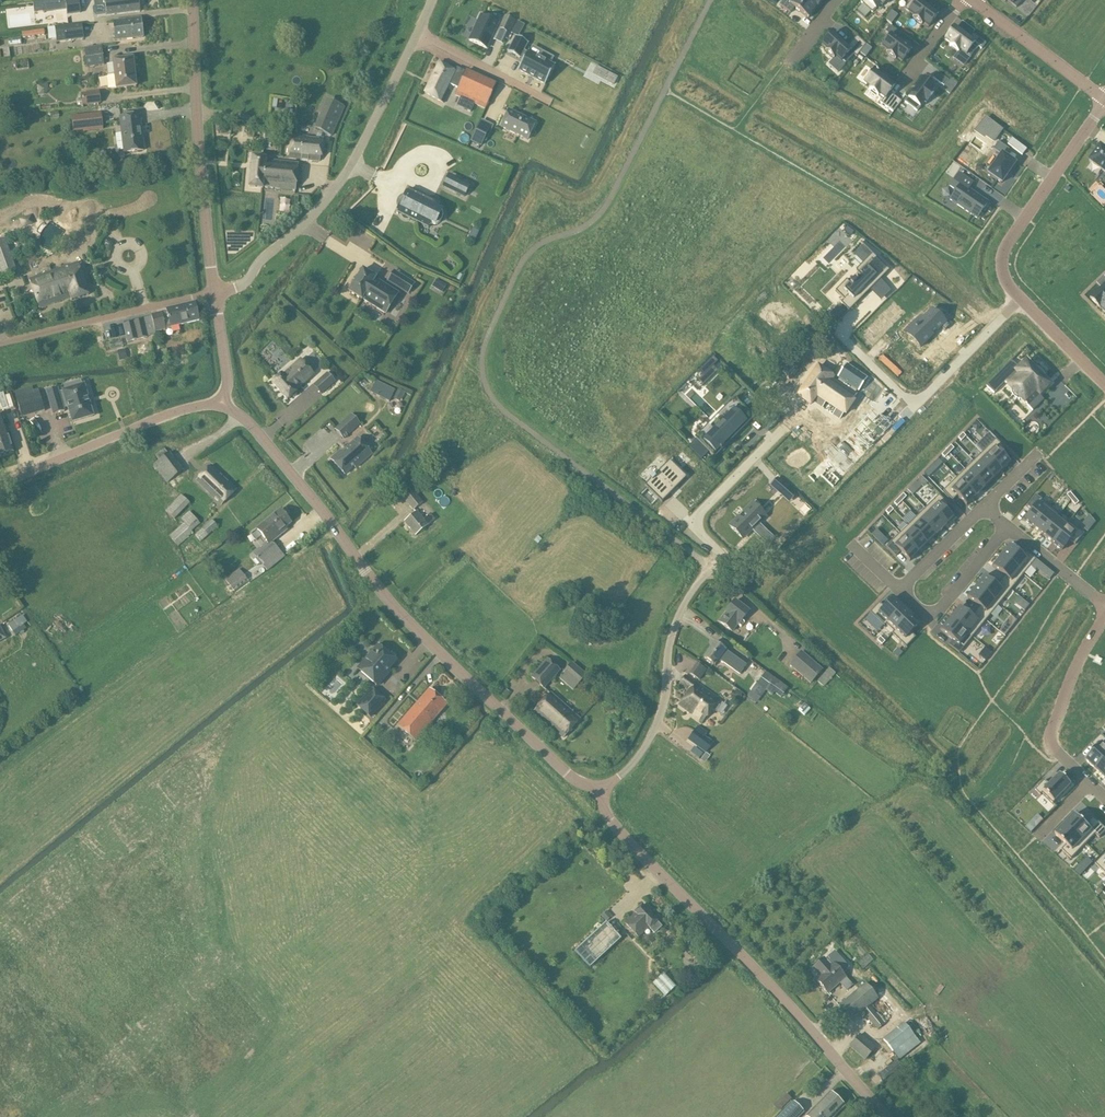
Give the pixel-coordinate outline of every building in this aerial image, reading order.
[(43,1),(44,11),(67,8),(66,0),(50,0),(43,1)] [(67,8),(67,10),(80,9),(79,0),(66,0),(67,8)] [(140,11),(139,0),(94,0),(95,6),(93,8),(94,14),(96,16),(107,15),(140,11)] [(779,5),(790,13),(794,8),(808,18),(816,8),(817,8),(817,7),(807,0),(783,0),(779,5)] [(861,3),(872,13),(876,9),(880,4),(882,5),(887,0),(864,0),(861,3)] [(904,9),(909,12),(914,16),(913,18),(922,25),(923,23),(928,27),(937,15),(923,4),(926,0),(911,0),(904,9)] [(19,12),(19,24),(37,23),(36,11),(19,12)] [(480,14),(468,40),(487,49),(499,23),(480,14)] [(505,15),(499,29),(510,34),(516,20),(505,15)] [(141,18),(114,22),(117,40),(144,37),(141,18)] [(518,21),(515,26),(522,29),(525,25),(518,21)] [(74,37),(73,25),(55,27),(57,39),(74,37)] [(890,35),(882,47),(888,51),(886,53),(895,60),(897,58),(902,62),(911,50),(897,39),(901,34),(890,25),(885,31),(890,35)] [(954,28),(945,40),(951,44),(949,45),(958,52),(959,52),(960,51),(970,58),(970,57),(978,47),(981,49),(986,43),(973,33),(969,39),(954,28)] [(45,35),(45,30),(22,33),(23,39),(45,35)] [(832,34),(822,45),(827,49),(825,51),(834,58),(834,59),(836,57),(844,65),(854,55),(857,57),(860,53),(866,44),(857,36),(847,47),(832,34)] [(554,66),(550,63),(553,58),(545,54),(542,59),(528,52),(529,52),(528,51),(527,53),(523,51),(527,43),(528,43),(516,36),(516,37),(508,51),(508,52),(520,58),(520,57),(524,59),(518,70),(519,70),(544,84),(545,85),(555,66),(554,66)] [(102,45),(85,48),(87,67),(105,65),(102,45)] [(114,60),(115,75),(135,73),(133,58),(114,60)] [(486,108),(497,85),(457,67),(455,71),(439,62),(425,93),(444,103),(452,85),(458,88),(455,94),(486,108)] [(872,70),(863,82),(865,83),(870,87),(869,89),(878,96),(880,94),(885,98),(890,92),(894,86),(874,71),(872,70)] [(937,72),(933,78),(944,86),(948,80),(937,72)] [(135,73),(115,75),(109,76),(110,87),(112,88),(117,88),(137,86),(135,73)] [(615,75),(611,82),(617,85),(620,78),(615,75)] [(908,98),(905,102),(917,111),(920,107),(924,101),(926,103),(933,94),(931,92),(935,87),(923,78),(908,98)] [(99,92),(83,94),(84,104),(100,103),(99,92)] [(885,98),(881,103),(893,112),(901,101),(890,92),(885,98)] [(308,137),(292,135),(289,158),(320,161),(324,138),(320,138),(323,132),(331,136),(344,107),(330,101),(317,130),(319,131),(316,138),(308,138),(308,137)] [(528,140),(536,123),(509,110),(501,127),(528,140)] [(71,131),(102,130),(101,114),(70,115),(71,131)] [(120,117),(125,152),(144,150),(140,114),(120,117)] [(986,133),(984,135),(994,142),(1002,132),(986,120),(981,125),(986,129),(986,133)] [(491,126),(481,121),(471,141),(481,146),(491,126)] [(1001,154),(988,173),(1001,183),(1006,177),(1007,176),(1010,170),(1011,170),(1011,169),(1015,163),(1005,156),(1009,149),(998,142),(993,149),(1001,154)] [(1090,161),(1104,172),(1104,149),(1101,146),(1090,161)] [(254,157),(251,187),(263,188),(263,187),(296,190),(299,163),(267,160),(267,158),(254,157)] [(953,174),(958,167),(951,162),(946,170),(953,174)] [(956,190),(950,199),(977,218),(988,202),(968,189),(973,183),(959,173),(950,186),(956,190)] [(461,180),(455,192),(465,197),(470,185),(461,180)] [(440,204),(427,198),(427,197),(425,196),(424,195),(423,195),(421,195),(422,195),(409,189),(406,196),(405,197),(404,197),(403,197),(402,198),(402,199),(401,200),(401,201),(401,202),(401,203),(401,204),(402,204),(398,212),(410,218),(411,219),(412,220),(413,220),(415,221),(416,221),(429,227),(440,204)] [(850,236),(854,232),(848,226),(844,230),(850,236)] [(16,271),(5,238),(0,240),(0,277),(16,271)] [(873,254),(836,291),(845,300),(841,303),(849,311),(889,270),(873,254)] [(42,275),(30,280),(41,308),(72,297),(73,300),(90,294),(79,262),(52,272),(50,266),(40,270),(42,275)] [(363,299),(386,313),(399,293),(375,278),(376,277),(363,269),(358,278),(357,278),(354,283),(355,283),(349,292),(362,300),(363,299)] [(1097,283),(1102,288),(1104,285),(1104,276),(1097,283)] [(407,279),(401,289),(409,294),(415,284),(407,279)] [(447,285),(436,279),(431,287),(442,293),(447,285)] [(1091,299),(1101,308),(1104,304),(1104,285),(1091,299)] [(152,315),(152,316),(156,332),(166,329),(166,328),(200,320),(195,302),(167,309),(167,311),(152,315)] [(838,307),(831,315),(838,322),(845,315),(838,307)] [(941,326),(944,329),(948,326),(932,309),(922,319),(924,321),(912,333),(923,344),(941,326)] [(961,334),(969,326),(958,315),(950,323),(961,334)] [(144,320),(125,325),(129,342),(148,337),(144,320)] [(870,323),(863,330),(868,335),(875,329),(870,323)] [(124,346),(123,340),(110,342),(111,348),(124,346)] [(125,349),(117,350),(119,361),(127,360),(125,349)] [(282,374),(272,383),(288,400),(293,395),(294,397),(297,394),(296,392),(297,391),(296,390),(298,388),(297,387),(300,385),(301,386),(314,374),(301,359),(283,375),(282,374)] [(700,381),(715,366),(709,360),(694,375),(700,381)] [(1011,360),(986,386),(994,393),(1005,383),(1012,390),(1011,391),(1011,393),(1012,394),(1012,395),(1013,396),(1014,397),(1015,398),(1017,399),(1018,399),(1019,400),(1020,399),(1032,411),(1043,400),(1039,395),(1049,385),(1039,375),(1036,372),(1035,371),(1026,362),(1019,368),(1011,360)] [(819,367),(799,397),(810,404),(813,401),(839,419),(856,395),(854,394),(856,391),(858,392),(867,379),(846,364),(837,378),(838,379),(836,381),(833,379),(834,378),(819,367)] [(322,377),(330,386),(331,386),(336,381),(328,372),(322,377)] [(59,388),(47,391),(54,415),(66,411),(65,408),(69,407),(74,422),(94,416),(85,385),(83,386),(82,381),(66,386),(67,390),(60,392),(59,388)] [(370,392),(389,402),(395,390),(376,381),(370,392)] [(33,387),(16,392),(23,417),(46,411),(40,389),(34,391),(33,387)] [(770,393),(767,396),(768,398),(774,405),(778,400),(772,394),(771,395),(770,393)] [(14,451),(5,424),(4,424),(2,414),(1,414),(1,411),(8,409),(4,396),(0,398),(0,456),(14,451)] [(711,424),(700,436),(710,445),(706,449),(713,456),(735,433),(736,435),(748,423),(736,412),(743,405),(735,397),(726,406),(728,407),(719,417),(722,420),(715,428),(711,424)] [(341,421),(335,414),(330,418),(336,425),(341,421)] [(360,424),(352,414),(335,429),(344,438),(360,424)] [(877,415),(860,432),(873,445),(890,427),(877,415)] [(341,450),(331,459),(345,474),(354,466),(356,468),(372,453),(358,438),(343,451),(341,450)] [(996,439),(990,445),(994,448),(1000,454),(1005,449),(996,439)] [(983,451),(982,453),(1001,472),(1009,463),(1000,454),(994,448),(990,445),(983,451)] [(168,482),(183,469),(167,451),(152,465),(168,482)] [(982,453),(974,461),(992,480),(1001,472),(982,453)] [(938,459),(924,473),(929,478),(943,463),(938,459)] [(974,461),(965,469),(984,488),(992,480),(974,461)] [(677,462),(652,490),(668,502),(692,475),(677,462)] [(211,465),(197,480),(222,504),(237,489),(211,465)] [(824,469),(818,475),(830,487),(837,481),(824,469)] [(965,469),(957,477),(976,497),(984,488),(965,469)] [(928,483),(921,476),(907,490),(912,495),(921,486),(923,487),(928,483)] [(783,496),(790,489),(778,477),(771,484),(783,496)] [(957,477),(948,485),(952,489),(952,490),(958,496),(967,505),(976,497),(957,477)] [(948,485),(943,491),(953,501),(958,496),(952,490),(952,489),(948,485)] [(400,532),(404,536),(404,535),(409,541),(419,532),(420,534),(433,523),(418,507),(415,510),(406,500),(410,494),(399,486),(392,497),(403,504),(411,513),(396,526),(401,531),(400,532)] [(182,495),(166,511),(175,519),(190,503),(182,495)] [(939,495),(933,500),(937,504),(938,503),(944,509),(949,505),(939,495)] [(1036,495),(1027,505),(1032,510),(1038,503),(1039,503),(1042,500),(1036,495)] [(933,500),(925,508),(944,528),(953,519),(944,509),(938,503),(937,504),(933,500)] [(1032,510),(1024,520),(1034,528),(1047,511),(1039,503),(1038,503),(1032,510)] [(739,521),(732,528),(741,537),(747,530),(763,545),(770,537),(757,524),(763,518),(756,511),(754,514),(748,507),(736,519),(739,521)] [(925,508),(917,517),(936,536),(944,528),(925,508)] [(268,542),(251,556),(253,559),(258,565),(262,563),(267,569),(268,571),(285,557),(285,556),(271,539),(291,522),(281,510),(258,529),(268,542)] [(1047,511),(1034,528),(1043,535),(1057,518),(1047,511)] [(1089,515),(1086,519),(1093,525),(1095,523),(1089,515)] [(917,517),(908,525),(927,544),(936,536),(917,517)] [(1057,518),(1043,535),(1052,542),(1066,526),(1057,518)] [(218,526),(213,520),(195,535),(201,542),(218,526)] [(185,523),(170,536),(178,546),(193,532),(185,523)] [(908,525),(900,533),(919,552),(927,544),(908,525)] [(1066,526),(1052,542),(1062,550),(1070,540),(1075,533),(1066,526)] [(1075,533),(1070,540),(1075,544),(1084,534),(1078,529),(1075,533)] [(900,533),(892,541),(895,545),(895,546),(901,552),(910,561),(919,552),(900,533)] [(888,541),(884,537),(879,542),(882,546),(888,541)] [(892,541),(886,547),(896,556),(901,552),(895,546),(895,545),(892,541)] [(1009,546),(1001,556),(1017,570),(1025,560),(1026,560),(1021,556),(1009,546)] [(1025,551),(1021,556),(1026,560),(1025,560),(1031,565),(1036,559),(1025,551)] [(1001,556),(993,566),(1005,576),(1010,580),(1010,579),(1017,570),(1001,556)] [(1054,574),(1047,568),(1043,574),(1050,579),(1054,574)] [(225,579),(234,592),(249,581),(239,569),(225,579)] [(1005,576),(1001,581),(1011,590),(1016,584),(1010,579),(1010,580),(1005,576)] [(984,577),(976,587),(993,600),(1000,591),(1001,590),(996,587),(984,577)] [(1001,581),(996,587),(1001,590),(1000,591),(1006,596),(1011,590),(1001,581)] [(976,587),(968,597),(980,607),(985,610),(993,600),(976,587)] [(879,614),(875,617),(883,625),(884,626),(886,624),(903,607),(893,597),(884,607),(878,613),(879,614)] [(749,611),(735,600),(727,611),(727,612),(720,621),(732,631),(738,624),(739,625),(749,611)] [(879,603),(870,612),(871,613),(875,617),(879,614),(878,613),(884,607),(879,603)] [(903,607),(886,624),(894,632),(911,615),(903,607)] [(959,607),(950,619),(969,634),(978,624),(978,623),(971,618),(959,607)] [(980,607),(976,612),(986,621),(991,615),(985,610),(980,607)] [(976,612),(971,618),(978,623),(978,624),(981,627),(986,621),(976,612)] [(894,632),(892,633),(900,642),(904,638),(905,639),(911,633),(920,623),(911,615),(894,632)] [(15,635),(28,626),(20,616),(8,624),(15,635)] [(950,619),(941,630),(954,640),(960,645),(961,645),(969,634),(950,619)] [(1009,631),(1003,626),(999,631),(1005,636),(1009,631)] [(904,638),(900,642),(906,647),(916,637),(911,633),(905,639),(904,638)] [(954,640),(949,645),(960,654),(965,648),(961,645),(960,645),(954,640)] [(715,641),(704,657),(715,665),(719,659),(724,662),(740,673),(747,664),(726,649),(715,641)] [(368,663),(361,671),(377,685),(386,675),(384,674),(396,660),(379,645),(364,660),(368,663)] [(978,655),(985,661),(992,653),(985,647),(978,655)] [(822,670),(801,652),(790,665),(811,683),(822,670)] [(548,659),(532,677),(541,685),(544,687),(559,670),(548,659)] [(563,672),(564,674),(578,685),(587,675),(572,662),(563,672)] [(699,664),(692,674),(700,680),(707,669),(699,664)] [(829,667),(817,680),(823,686),(836,673),(829,667)] [(763,671),(748,696),(758,702),(765,689),(781,698),(788,686),(763,671)] [(680,704),(702,721),(712,708),(713,709),(716,709),(718,705),(718,703),(717,702),(718,699),(686,676),(681,683),(690,689),(680,704)] [(385,700),(372,688),(358,705),(371,716),(385,700)] [(430,689),(398,725),(415,740),(447,704),(430,689)] [(580,719),(551,693),(534,711),(552,726),(553,725),(557,728),(556,730),(564,737),(580,719)] [(697,725),(687,739),(705,752),(713,741),(704,735),(706,731),(697,725)] [(1092,744),(1096,749),(1102,743),(1103,743),(1104,741),(1104,738),(1101,734),(1092,744)] [(1086,760),(1096,770),(1104,761),(1104,745),(1103,743),(1102,743),(1096,749),(1086,760)] [(1096,770),(1104,779),(1104,761),(1096,770)] [(1050,785),(1044,791),(1045,792),(1055,802),(1072,785),(1061,774),(1050,785)] [(1045,781),(1035,790),(1041,796),(1045,792),(1044,791),(1050,785),(1045,781)] [(1075,814),(1065,824),(1083,841),(1092,831),(1093,830),(1087,825),(1075,814)] [(1091,820),(1087,825),(1093,830),(1092,831),(1096,835),(1101,829),(1091,820)] [(1037,827),(1030,821),(1025,826),(1032,833),(1037,827)] [(1065,824),(1056,834),(1067,845),(1073,851),(1073,850),(1083,841),(1065,824)] [(1067,845),(1062,850),(1072,860),(1077,854),(1073,850),(1073,851),(1067,845)] [(1094,866),(1099,872),(1103,868),(1102,867),(1104,864),(1104,858),(1103,856),(1094,866)] [(1080,877),(1087,870),(1081,865),(1075,872),(1080,877)] [(625,922),(639,936),(649,927),(654,933),(661,926),(657,921),(642,905),(635,912),(636,913),(625,922)] [(575,951),(590,967),(621,939),(606,922),(590,937),(575,951)] [(814,968),(820,975),(816,979),(828,993),(846,977),(833,963),(831,966),(824,958),(814,968)] [(663,973),(652,983),(665,996),(675,987),(663,973)] [(866,984),(840,1006),(852,1020),(863,1011),(879,1029),(885,1024),(869,1005),(878,998),(866,984)] [(914,1035),(904,1022),(883,1038),(894,1052),(914,1035)] [(861,1033),(850,1046),(866,1059),(877,1047),(861,1033)] [(808,1116),(834,1116),(845,1106),(831,1092),(807,1116),(808,1116)] [(776,1116),(799,1116),(804,1112),(792,1100),(776,1116)]
